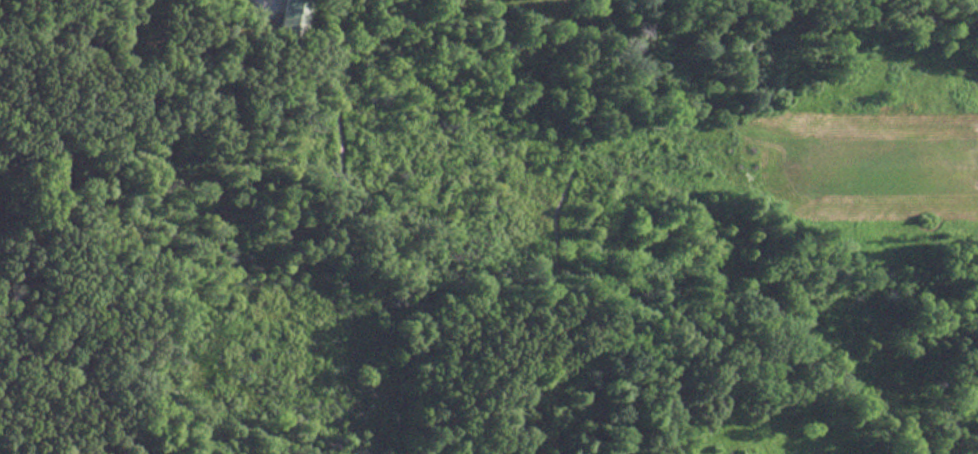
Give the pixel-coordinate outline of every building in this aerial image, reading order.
[(313,1),(306,0),(286,0),(279,34),(305,39),(313,1)]
